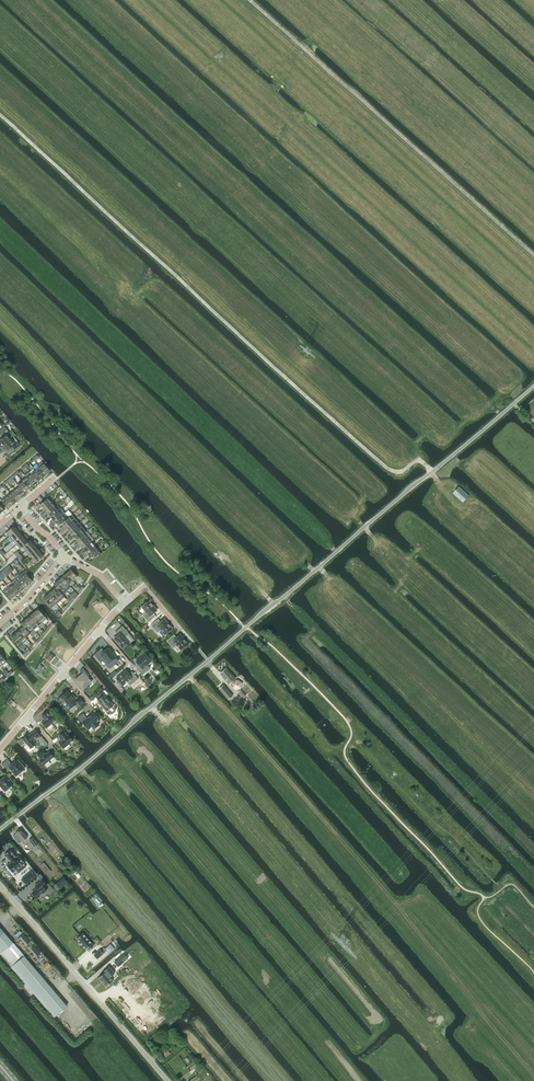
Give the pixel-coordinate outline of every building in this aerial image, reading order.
[(1,447),(12,438),(8,433),(9,432),(7,429),(4,426),(0,430),(0,446),(1,447)] [(12,438),(1,447),(4,450),(6,452),(7,451),(9,454),(15,449),(16,451),(21,447),(19,445),(20,445),(17,442),(15,444),(11,439),(12,438)] [(39,467),(46,474),(50,470),(44,463),(39,467)] [(35,470),(42,478),(46,474),(39,467),(35,470)] [(31,474),(37,481),(42,478),(35,470),(31,474)] [(26,477),(33,485),(37,481),(31,474),(27,477),(26,477)] [(22,480),(29,489),(33,485),(26,477),(22,480)] [(19,486),(26,493),(25,492),(29,489),(22,480),(17,484),(19,486)] [(15,490),(21,497),(26,493),(19,486),(15,490)] [(11,493),(17,501),(21,497),(15,490),(11,493)] [(6,497),(13,504),(17,501),(11,493),(6,497)] [(8,508),(13,504),(6,497),(2,500),(8,508)] [(42,506),(44,508),(51,502),(48,498),(40,504),(37,507),(38,509),(42,506)] [(42,514),(44,516),(54,508),(55,506),(51,502),(44,508),(46,511),(42,514)] [(54,508),(44,516),(45,518),(49,515),(51,517),(54,515),(61,509),(61,508),(61,509),(57,505),(55,506),(54,508)] [(54,515),(51,517),(53,519),(50,522),(51,524),(54,522),(65,513),(61,509),(54,515)] [(54,522),(51,524),(53,526),(56,523),(58,526),(62,523),(62,522),(66,519),(72,514),(69,516),(68,517),(65,513),(54,522)] [(62,522),(62,523),(64,525),(60,528),(62,530),(76,518),(72,514),(66,519),(62,522)] [(76,518),(62,530),(64,532),(67,529),(69,531),(79,522),(76,518)] [(79,522),(69,531),(71,533),(68,536),(69,538),(83,527),(79,522)] [(6,532),(9,536),(20,528),(18,526),(16,528),(14,526),(6,532)] [(83,527),(69,538),(71,540),(74,537),(76,540),(84,533),(86,531),(83,527)] [(20,528),(9,536),(13,541),(21,534),(19,532),(22,529),(20,528)] [(78,542),(75,545),(76,547),(87,537),(90,535),(86,531),(84,533),(76,540),(78,542)] [(21,534),(13,541),(16,544),(27,535),(25,534),(23,536),(21,534)] [(27,535),(16,544),(20,549),(22,546),(27,542),(26,540),(28,537),(27,535)] [(84,548),(91,542),(87,537),(76,547),(78,549),(82,546),(84,548)] [(27,542),(22,546),(26,551),(36,541),(35,540),(32,542),(30,539),(27,542)] [(36,541),(26,551),(29,555),(37,548),(35,546),(38,543),(36,541)] [(82,553),(84,555),(91,549),(95,546),(91,542),(84,548),(86,550),(82,553)] [(91,549),(84,555),(85,557),(89,554),(91,557),(93,555),(95,558),(101,553),(98,550),(95,546),(91,549)] [(37,548),(29,555),(33,559),(43,549),(41,548),(39,550),(37,548)] [(43,549),(33,559),(36,562),(44,556),(42,554),(45,551),(43,549)] [(73,580),(73,581),(77,577),(71,569),(67,573),(73,580)] [(22,577),(28,584),(33,581),(27,575),(29,573),(26,570),(25,571),(24,571),(20,575),(22,577)] [(67,573),(62,577),(69,584),(73,580),(67,573)] [(16,578),(24,588),(28,584),(22,577),(20,575),(16,578)] [(62,577),(58,580),(64,588),(67,591),(71,587),(69,584),(62,577)] [(11,582),(20,592),(24,588),(16,578),(11,582)] [(56,587),(65,597),(63,594),(67,591),(64,588),(58,580),(54,584),(56,587)] [(7,586),(15,595),(20,592),(11,582),(7,586)] [(11,599),(15,595),(7,586),(3,589),(11,599)] [(58,598),(61,600),(65,597),(56,587),(52,590),(58,598)] [(48,594),(56,604),(61,600),(58,598),(52,590),(48,594)] [(52,608),(56,604),(48,594),(43,598),(52,608)] [(153,613),(157,609),(149,600),(141,607),(146,612),(142,615),(148,622),(156,616),(153,613)] [(34,612),(43,622),(47,619),(38,608),(34,612)] [(30,616),(38,626),(43,622),(34,612),(30,616)] [(25,619),(34,630),(38,626),(30,616),(25,619)] [(25,619),(21,623),(23,626),(24,626),(30,633),(33,636),(37,633),(34,630),(25,619)] [(165,635),(173,628),(165,619),(161,622),(158,619),(151,625),(157,633),(161,630),(165,635)] [(23,626),(19,629),(26,637),(30,633),(24,626),(23,626)] [(118,635),(114,639),(122,648),(129,642),(130,644),(135,640),(129,633),(122,626),(116,631),(115,632),(118,635)] [(19,629),(15,633),(24,643),(28,639),(26,637),(19,629)] [(11,637),(19,647),(24,643),(15,633),(11,637)] [(181,650),(188,644),(181,635),(177,638),(174,634),(167,640),(173,648),(177,645),(181,650)] [(102,648),(94,654),(101,662),(102,660),(104,659),(111,666),(118,661),(115,658),(116,657),(108,648),(105,651),(102,648)] [(45,657),(50,662),(55,656),(50,652),(45,657)] [(147,665),(152,661),(146,653),(136,661),(140,665),(136,668),(142,675),(150,668),(147,665)] [(87,685),(92,681),(87,676),(89,675),(83,668),(80,670),(83,673),(75,680),(85,691),(89,688),(87,685)] [(229,684),(236,678),(231,672),(231,673),(226,668),(220,673),(229,684)] [(131,685),(138,678),(132,671),(129,674),(125,670),(116,678),(123,686),(128,681),(131,685)] [(242,683),(237,679),(233,683),(235,688),(240,688),(242,683)] [(139,686),(143,691),(147,687),(143,682),(139,686)] [(224,684),(219,688),(219,689),(228,699),(233,695),(224,684)] [(246,696),(241,690),(238,692),(243,698),(246,696)] [(60,697),(63,701),(63,702),(63,703),(63,704),(63,705),(64,705),(65,705),(66,705),(70,709),(75,704),(79,709),(85,704),(80,698),(76,701),(74,699),(75,698),(72,694),(71,695),(67,691),(65,692),(64,692),(63,692),(62,692),(62,693),(61,694),(61,695),(62,695),(60,697)] [(106,711),(114,705),(104,694),(103,695),(101,692),(96,697),(98,700),(97,700),(106,711)] [(47,728),(56,720),(51,714),(51,715),(47,711),(41,716),(45,720),(42,722),(47,728)] [(97,722),(100,719),(94,712),(87,718),(83,713),(78,717),(82,723),(83,722),(88,729),(92,726),(94,729),(99,724),(97,722)] [(34,741),(40,735),(35,729),(29,735),(28,734),(23,739),(30,748),(36,744),(34,741)] [(64,748),(73,740),(68,735),(64,731),(59,736),(62,740),(59,743),(64,748)] [(44,765),(45,764),(47,766),(48,766),(50,764),(50,763),(49,761),(54,757),(49,751),(46,753),(43,750),(37,755),(40,758),(40,759),(44,765)] [(16,775),(24,768),(17,760),(12,764),(8,759),(2,764),(8,771),(10,769),(16,775)] [(13,783),(6,775),(1,779),(0,778),(0,785),(5,790),(13,783)] [(16,834),(13,836),(14,837),(19,844),(22,841),(28,836),(21,828),(15,833),(16,834)] [(37,844),(32,837),(29,840),(34,847),(37,844)] [(13,872),(20,867),(22,870),(26,866),(24,863),(25,863),(18,855),(17,857),(11,849),(5,855),(11,862),(7,865),(13,872)] [(33,869),(22,879),(22,880),(21,881),(24,884),(25,883),(26,884),(37,874),(33,869)] [(37,887),(32,892),(37,898),(41,895),(41,896),(45,894),(44,893),(47,890),(44,887),(47,885),(42,879),(35,885),(37,887)] [(0,954),(13,943),(0,928),(0,953),(0,954)] [(89,949),(94,945),(83,933),(76,938),(85,949),(87,947),(89,949)] [(13,943),(0,954),(11,966),(54,1017),(67,1006),(24,956),(13,943)] [(110,943),(105,948),(110,953),(115,948),(110,943)] [(97,959),(103,953),(100,949),(94,955),(97,959)] [(105,972),(98,977),(101,981),(103,983),(106,986),(109,984),(110,984),(113,981),(112,981),(113,980),(110,977),(115,973),(112,970),(109,966),(104,971),(105,972)] [(194,1061),(188,1065),(191,1070),(197,1065),(194,1061)]
